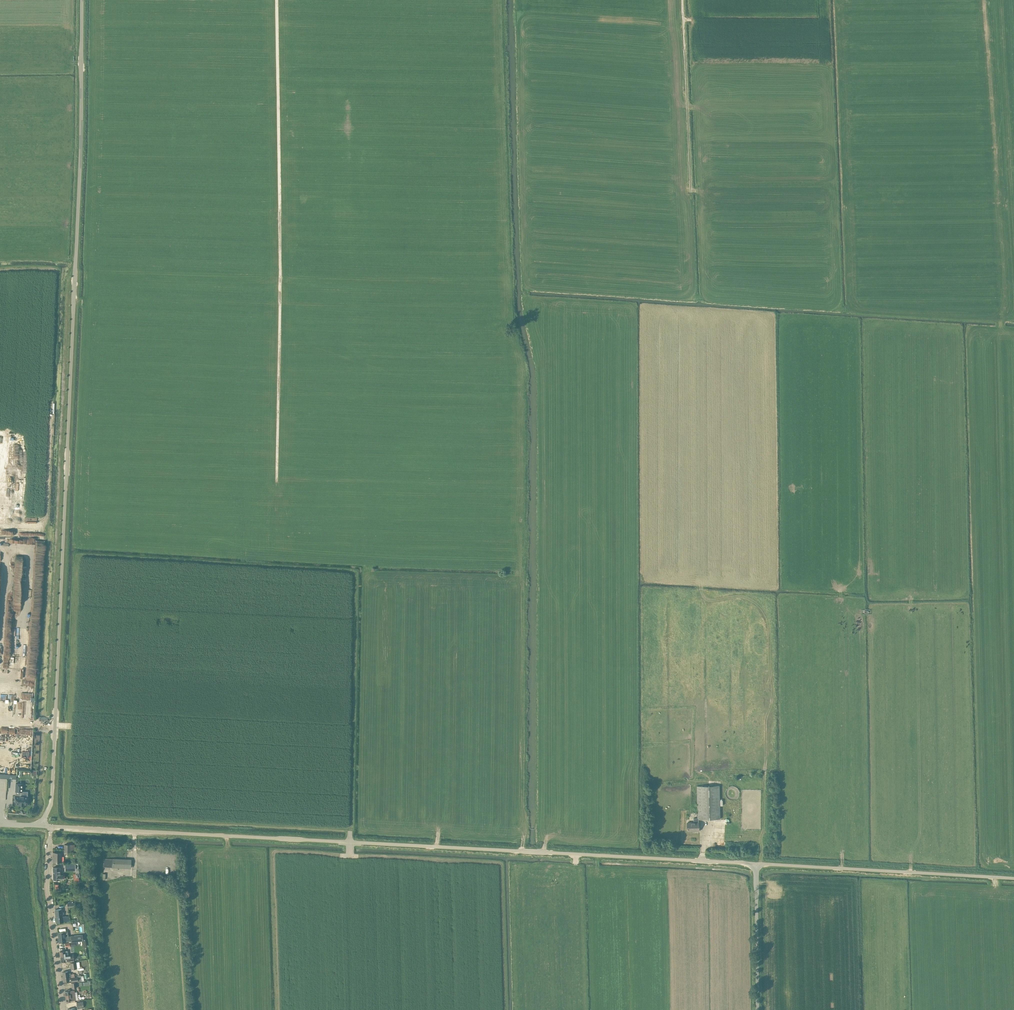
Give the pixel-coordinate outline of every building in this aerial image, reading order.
[(10,739),(10,733),(13,734),(13,729),(8,729),(8,733),(6,733),(6,730),(0,730),(0,739),(10,739)] [(15,795),(15,804),(19,804),(19,805),(23,805),(23,804),(28,805),(28,802),(29,802),(29,798),(28,798),(28,796),(21,796),(22,792),(22,784),(16,783),(15,791),(16,791),(16,795),(15,795)] [(694,822),(687,822),(687,831),(692,831),(692,830),(699,830),(698,822),(698,819),(699,819),(720,819),(720,818),(720,812),(719,786),(697,786),(697,818),(696,818),(693,818),(694,822)] [(75,844),(64,844),(64,852),(75,852),(75,844)] [(53,862),(61,862),(61,852),(53,852),(53,862)] [(104,858),(104,862),(103,866),(112,867),(131,868),(131,859),(112,858),(112,861),(107,861),(108,858),(104,858)] [(53,868),(53,869),(53,879),(63,879),(63,874),(59,874),(59,869),(59,867),(53,868)] [(55,909),(56,922),(67,921),(67,922),(70,922),(69,915),(62,916),(62,914),(64,914),(64,912),(62,912),(61,909),(55,909)] [(58,932),(59,942),(69,941),(69,942),(83,940),(83,934),(68,936),(68,931),(58,932)] [(61,961),(67,961),(69,960),(67,951),(59,952),(61,961)] [(71,973),(68,973),(68,971),(62,972),(64,981),(69,980),(69,977),(71,977),(71,973)] [(68,991),(65,992),(66,1001),(75,999),(74,990),(71,990),(70,989),(68,989),(68,991)]
